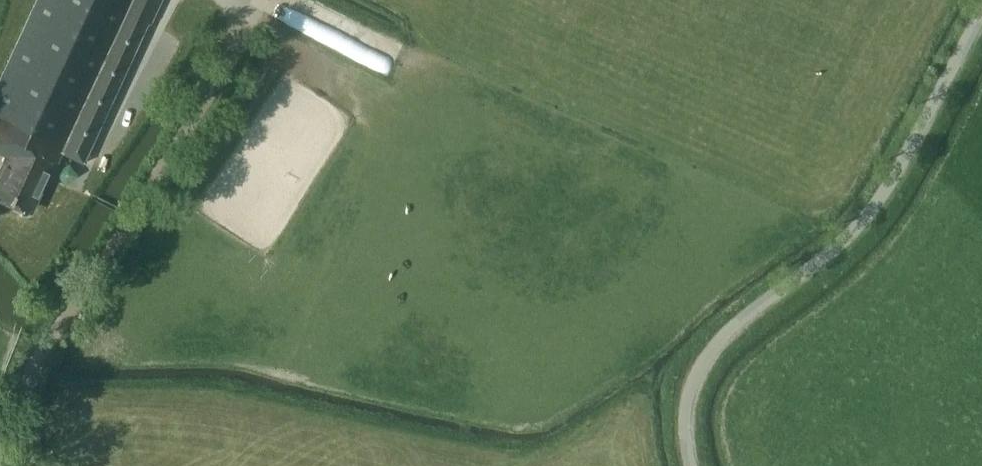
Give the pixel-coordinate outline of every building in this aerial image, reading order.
[(86,162),(161,0),(37,0),(0,79),(0,150),(6,152),(0,165),(0,200),(22,210),(24,206),(29,209),(47,171),(52,173),(62,151),(86,162)]
